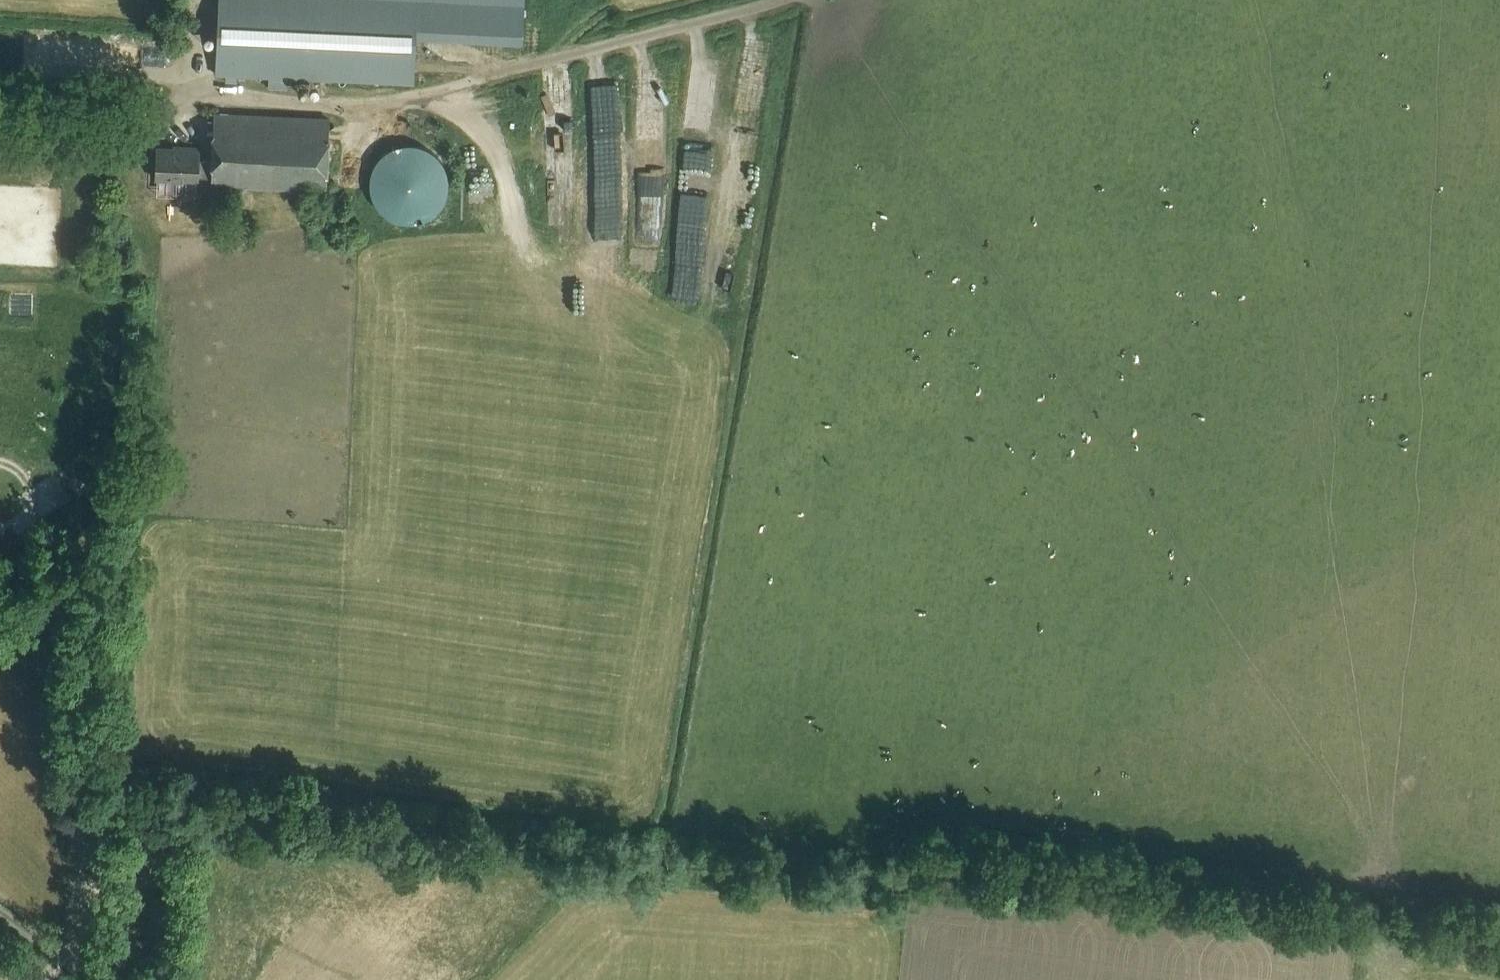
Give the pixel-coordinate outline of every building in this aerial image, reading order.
[(528,0),(224,0),(221,72),(226,72),(237,72),(417,80),(419,34),(526,39),(528,0)] [(226,81),(237,81),(237,72),(226,72),(226,81)] [(332,188),(335,119),(218,114),(216,160),(202,159),(202,145),(182,144),(182,146),(159,145),(158,178),(200,180),(201,175),(218,176),(218,180),(250,182),(250,185),(332,188)] [(369,181),(369,182),(369,184),(369,185),(370,186),(370,188),(370,189),(370,190),(371,192),(371,193),(371,194),(372,196),(372,197),(373,198),(373,200),(374,201),(375,202),(375,203),(376,204),(377,206),(378,207),(379,208),(380,209),(381,210),(381,211),(383,212),(384,213),(385,214),(386,214),(387,215),(388,216),(389,217),(390,217),(392,218),(393,218),(394,219),(396,220),(397,220),(398,220),(400,221),(401,221),(402,221),(404,222),(405,222),(406,222),(408,222),(409,222),(411,222),(412,222),(413,222),(415,222),(416,221),(417,221),(419,221),(420,220),(421,220),(423,220),(424,219),(425,218),(427,218),(428,217),(429,217),(430,216),(431,215),(433,214),(434,213),(435,213),(436,212),(437,211),(438,210),(439,209),(440,208),(441,207),(441,206),(442,204),(443,203),(444,202),(444,201),(445,200),(446,198),(446,197),(447,196),(447,194),(447,193),(448,192),(448,190),(448,189),(449,188),(449,186),(449,185),(449,184),(449,182),(449,181),(449,179),(449,178),(449,177),(448,175),(448,174),(448,173),(447,171),(447,170),(447,169),(446,167),(446,166),(445,165),(444,163),(444,162),(443,161),(442,160),(441,159),(441,158),(440,157),(439,155),(438,154),(437,154),(436,153),(435,152),(434,151),(433,150),(431,149),(430,148),(429,148),(428,147),(427,146),(425,146),(424,145),(423,145),(421,144),(420,144),(419,144),(417,143),(416,143),(415,143),(413,143),(412,142),(411,142),(409,142),(408,142),(406,142),(405,143),(404,143),(402,143),(401,143),(400,143),(398,144),(397,144),(396,145),(394,145),(393,146),(392,146),(390,147),(389,148),(388,148),(387,149),(386,150),(385,151),(384,152),(383,153),(381,153),(381,154),(380,155),(379,157),(378,158),(377,159),(376,160),(375,161),(375,162),(374,163),(373,165),(373,166),(372,167),(372,169),(371,170),(371,171),(371,173),(370,174),(370,175),(370,177),(370,178),(369,179),(369,181)]
